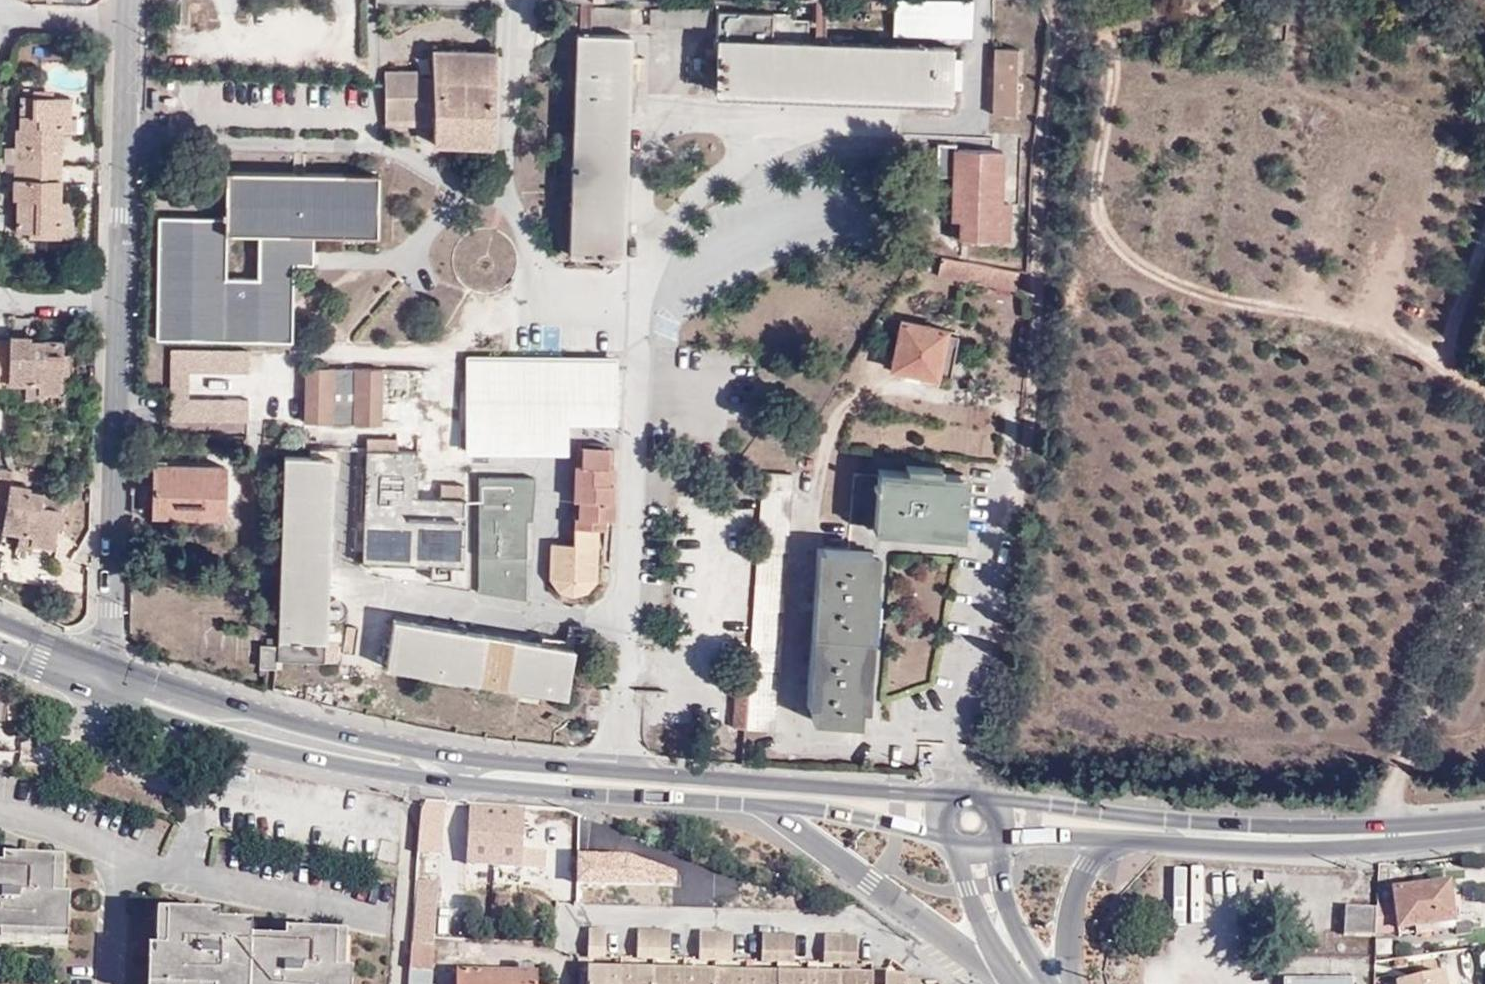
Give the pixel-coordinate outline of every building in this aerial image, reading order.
[(843,0),(813,0),(812,20),(843,20),(843,0)] [(972,0),(892,0),(893,36),(973,34),(972,0)] [(630,27),(630,9),(557,6),(557,32),(567,32),(567,24),(630,27)] [(711,9),(650,8),(649,26),(711,26),(711,9)] [(788,39),(788,20),(770,19),(770,12),(717,11),(715,91),(949,100),(950,45),(788,39)] [(621,256),(629,36),(576,33),(568,253),(621,256)] [(1013,114),(1017,49),(993,48),(992,114),(1013,114)] [(386,70),(385,118),(417,119),(417,124),(433,125),(432,144),(492,146),(495,52),(434,50),(434,79),(419,79),(419,71),(386,70)] [(14,128),(13,165),(62,167),(63,133),(63,122),(70,121),(70,118),(70,100),(53,99),(32,98),(21,98),(18,128),(14,128)] [(63,122),(63,133),(75,133),(76,118),(70,118),(70,121),(63,122)] [(958,227),(958,237),(1007,239),(1009,201),(1001,201),(1003,150),(953,149),(953,142),(937,142),(936,176),(950,176),(947,227),(958,227)] [(62,167),(13,165),(12,199),(17,200),(15,230),(27,231),(61,232),(61,222),(67,222),(67,218),(67,202),(61,201),(62,167)] [(292,341),(294,264),(314,264),(313,237),(378,239),(380,176),(228,173),(227,219),(159,217),(157,338),(292,341)] [(61,232),(27,231),(27,238),(72,240),(72,218),(67,218),(67,222),(61,222),(61,232)] [(946,237),(958,237),(958,227),(947,227),(946,237)] [(1012,289),(1016,269),(939,256),(936,275),(1012,289)] [(904,268),(894,283),(905,286),(911,270),(904,268)] [(945,329),(899,318),(889,368),(936,379),(945,329)] [(9,336),(9,339),(6,383),(24,384),(36,384),(36,393),(40,393),(61,394),(63,342),(29,341),(30,336),(9,336)] [(9,339),(0,339),(0,388),(6,388),(6,383),(9,339)] [(170,420),(247,420),(247,395),(185,395),(185,372),(248,371),(248,348),(169,349),(170,420)] [(615,361),(467,360),(467,454),(566,455),(566,425),(615,424),(615,361)] [(333,368),(304,367),(302,421),(331,421),(333,368)] [(382,369),(352,368),(351,422),(380,423),(382,369)] [(382,378),(381,419),(396,419),(396,432),(419,432),(419,397),(435,397),(435,379),(382,378)] [(40,399),(40,393),(36,393),(36,384),(24,384),(24,398),(40,399)] [(430,563),(450,565),(461,565),(464,497),(415,495),(417,450),(366,448),(362,561),(430,563)] [(575,517),(612,518),(614,449),(583,448),(582,466),(576,466),(575,517)] [(3,517),(10,482),(14,463),(10,456),(4,457),(7,470),(0,469),(0,517),(3,517)] [(259,643),(257,687),(263,689),(264,669),(274,669),(275,659),(323,661),(331,457),(283,456),(276,637),(265,636),(264,643),(259,643)] [(225,518),(226,465),(151,463),(150,516),(225,518)] [(744,713),(743,728),(774,730),(793,473),(762,471),(752,609),(745,699),(744,713)] [(962,530),(967,478),(853,472),(849,522),(962,530)] [(536,480),(480,480),(477,588),(476,594),(524,602),(527,522),(533,522),(536,480)] [(10,482),(3,517),(1,530),(18,533),(29,536),(28,543),(33,544),(52,548),(60,495),(28,489),(29,487),(10,482)] [(439,494),(461,495),(461,483),(440,482),(439,494)] [(575,526),(598,527),(612,527),(612,518),(575,517),(575,526)] [(595,579),(598,527),(575,526),(573,543),(552,542),(551,576),(561,589),(571,595),(584,590),(595,579)] [(29,536),(18,533),(16,547),(32,550),(33,544),(28,543),(29,536)] [(858,723),(869,550),(821,548),(811,720),(858,723)] [(450,580),(450,565),(430,563),(429,579),(450,580)] [(745,699),(752,609),(739,609),(734,699),(745,699)] [(572,648),(393,617),(384,666),(564,696),(572,648)] [(365,630),(353,629),(354,622),(344,622),(344,639),(364,641),(365,630)] [(731,728),(743,728),(744,713),(732,713),(731,728)] [(444,805),(425,803),(420,815),(416,868),(429,870),(430,861),(431,854),(438,854),(440,855),(444,805)] [(466,864),(522,867),(525,812),(470,806),(466,864)] [(549,887),(556,814),(526,810),(525,812),(522,867),(520,885),(549,887)] [(0,868),(0,944),(65,948),(68,901),(61,900),(63,864),(1,860),(1,868),(0,868)] [(429,870),(416,868),(416,881),(427,883),(429,870)] [(1392,905),(1377,906),(1377,908),(1376,931),(1413,927),(1414,935),(1438,933),(1437,926),(1451,924),(1447,884),(1391,891),(1392,905)] [(1367,937),(1368,908),(1347,907),(1345,936),(1367,937)] [(1377,908),(1368,908),(1367,937),(1376,937),(1376,931),(1377,908)] [(250,942),(250,928),(216,926),(216,917),(156,915),(155,951),(146,952),(146,983),(249,983),(250,942)] [(589,930),(587,957),(605,958),(606,930),(589,930)] [(655,931),(637,931),(637,958),(654,959),(655,931)] [(655,931),(654,959),(669,959),(670,932),(655,931)] [(699,960),(716,961),(717,933),(699,932),(699,960)] [(717,933),(716,961),(731,961),(732,933),(717,933)] [(249,983),(349,983),(349,975),(343,974),(344,937),(284,934),(283,944),(250,942),(249,983)] [(761,962),(776,962),(776,934),(761,934),(761,962)] [(795,963),(795,935),(776,934),(776,962),(795,963)] [(824,964),(839,964),(840,936),(825,935),(824,964)] [(855,964),(855,936),(840,936),(839,964),(855,964)] [(432,960),(432,947),(411,943),(407,983),(419,983),(429,983),(432,960)] [(1460,973),(1463,983),(1477,983),(1479,983),(1475,969),(1460,973)] [(621,972),(587,971),(587,983),(620,983),(621,972)] [(536,974),(532,974),(516,974),(458,972),(458,983),(536,983),(536,974)] [(620,983),(653,983),(653,973),(621,972),(620,983)] [(653,983),(683,983),(683,974),(653,973),(653,983)] [(904,981),(885,980),(885,973),(870,973),(870,979),(870,983),(904,983),(904,981)] [(1441,973),(1395,982),(1395,983),(1444,983),(1441,973)] [(683,974),(683,983),(715,983),(715,975),(683,974)] [(715,975),(715,983),(747,983),(747,975),(715,975)] [(776,976),(747,975),(747,983),(776,983),(776,976)] [(808,977),(776,976),(776,983),(808,983),(808,977)]
